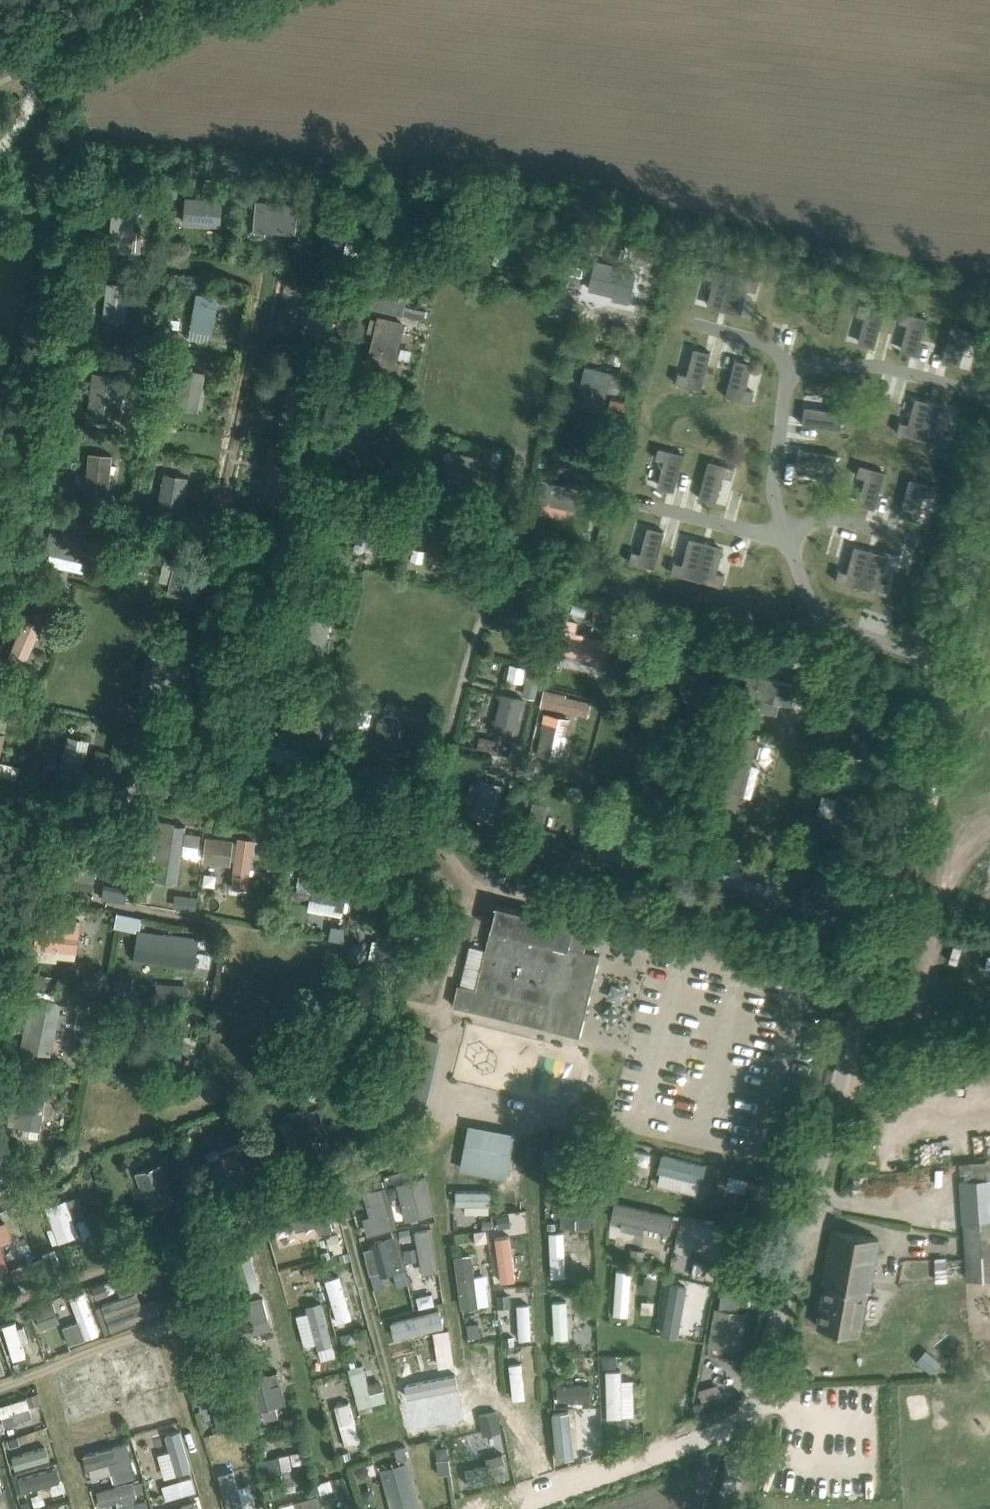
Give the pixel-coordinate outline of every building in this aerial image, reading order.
[(187,196),(185,223),(220,226),(222,203),(231,204),(232,182),(205,180),(204,198),(187,196)] [(137,209),(114,207),(110,248),(133,251),(137,209)] [(294,231),(296,211),(258,207),(255,232),(265,233),(266,228),(294,231)] [(424,243),(429,224),(431,213),(406,207),(399,237),(424,243)] [(330,218),(322,252),(344,257),(352,223),(330,218)] [(596,264),(589,289),(615,295),(614,300),(630,304),(637,274),(629,272),(609,267),(596,264)] [(107,281),(104,319),(127,321),(130,283),(107,281)] [(197,293),(191,328),(211,332),(217,296),(197,293)] [(341,305),(332,302),(312,298),(305,329),(334,336),(341,305)] [(403,322),(383,318),(376,316),(366,359),(393,365),(403,322)] [(586,365),(585,370),(576,405),(602,412),(612,372),(586,365)] [(174,405),(198,410),(206,373),(182,368),(174,405)] [(118,395),(119,373),(93,371),(90,415),(122,417),(124,396),(118,395)] [(302,425),(311,389),(291,384),(282,420),(302,425)] [(607,412),(620,416),(624,401),(612,398),(607,412)] [(371,464),(378,435),(367,432),(368,425),(349,421),(341,457),(371,464)] [(427,475),(422,497),(465,507),(470,488),(475,464),(477,455),(450,449),(448,458),(443,479),(427,475)] [(90,454),(86,493),(109,496),(113,456),(90,454)] [(159,508),(181,512),(187,477),(165,473),(159,508)] [(539,478),(539,479),(534,499),(543,501),(540,512),(566,518),(568,507),(578,509),(583,488),(539,478)] [(47,483),(45,496),(64,497),(65,485),(47,483)] [(359,519),(355,538),(372,541),(376,522),(377,514),(379,504),(362,501),(360,511),(359,519)] [(407,525),(405,533),(421,537),(420,543),(430,545),(428,555),(444,559),(454,561),(458,541),(449,539),(453,519),(436,516),(437,513),(411,507),(407,525)] [(87,560),(92,539),(52,530),(47,550),(87,560)] [(176,559),(170,583),(168,592),(196,599),(198,590),(203,566),(176,559)] [(319,664),(329,621),(314,617),(314,614),(307,612),(304,622),(307,622),(298,659),(319,664)] [(41,624),(23,616),(6,657),(24,665),(41,624)] [(605,660),(610,639),(565,630),(560,651),(605,660)] [(168,642),(163,660),(147,656),(142,674),(172,683),(182,646),(168,642)] [(791,704),(796,685),(749,673),(743,696),(756,700),(757,696),(791,704)] [(514,733),(522,697),(503,692),(494,728),(514,733)] [(840,694),(835,715),(875,725),(880,704),(840,694)] [(394,761),(401,724),(399,716),(386,714),(380,719),(375,740),(359,737),(355,753),(394,761)] [(570,722),(546,716),(537,753),(562,759),(570,722)] [(738,808),(738,807),(741,793),(755,797),(761,773),(757,768),(751,767),(758,739),(720,729),(703,799),(734,807),(738,808)] [(60,777),(59,782),(78,787),(93,790),(97,791),(101,774),(97,773),(85,770),(89,751),(86,751),(67,746),(63,766),(60,777)] [(523,760),(518,759),(508,757),(504,772),(519,775),(523,760)] [(17,778),(21,765),(0,760),(0,774),(17,778)] [(502,784),(482,780),(474,815),(494,820),(502,784)] [(805,808),(799,831),(851,845),(852,841),(855,829),(863,798),(838,791),(832,815),(805,808)] [(528,826),(523,846),(542,850),(543,846),(552,849),(556,833),(542,829),(549,801),(535,798),(528,826)] [(64,838),(61,861),(80,863),(78,875),(78,878),(95,881),(100,847),(116,850),(121,823),(104,821),(103,831),(66,824),(64,838)] [(146,823),(142,850),(160,853),(159,855),(156,880),(177,883),(181,858),(185,833),(185,829),(146,823)] [(206,863),(231,865),(234,840),(209,837),(206,863)] [(248,888),(255,840),(239,838),(232,886),(248,888)] [(573,846),(568,867),(578,869),(579,867),(583,849),(573,846)] [(583,849),(579,867),(588,869),(593,851),(583,849)] [(299,860),(296,874),(316,877),(313,898),(311,909),(344,914),(351,869),(334,866),(318,864),(299,860)] [(725,871),(720,890),(739,895),(737,902),(762,909),(774,912),(781,886),(769,883),(725,871)] [(847,882),(836,879),(816,874),(807,909),(815,911),(813,920),(835,926),(847,882)] [(459,983),(454,1004),(471,1008),(545,1026),(561,1030),(580,1035),(600,953),(584,949),(588,933),(590,926),(575,922),(497,903),(494,916),(476,988),(459,983)] [(78,951),(80,929),(81,919),(41,915),(37,947),(78,951)] [(195,966),(198,946),(199,937),(139,929),(135,957),(195,966)] [(373,938),(369,958),(380,960),(390,962),(388,971),(408,975),(410,965),(417,966),(418,965),(421,947),(383,940),(373,938)] [(68,1014),(59,1012),(61,1001),(25,994),(18,1030),(24,1031),(21,1049),(51,1054),(54,1036),(64,1038),(68,1014)] [(399,1029),(392,1061),(432,1070),(439,1038),(435,1037),(429,1036),(399,1029)] [(141,1052),(139,1062),(189,1070),(193,1044),(184,1042),(143,1036),(141,1052)] [(40,1128),(45,1098),(41,1098),(44,1080),(16,1076),(13,1095),(11,1109),(9,1123),(40,1128)] [(318,1107),(291,1117),(279,1122),(288,1148),(301,1143),(304,1152),(331,1142),(318,1107)] [(506,1176),(513,1142),(515,1132),(469,1123),(460,1166),(506,1176)] [(2,1167),(18,1161),(5,1132),(0,1134),(0,1191),(11,1187),(2,1167)] [(229,1171),(234,1183),(257,1173),(242,1141),(220,1151),(222,1155),(209,1161),(216,1177),(229,1171)] [(966,1280),(989,1278),(989,1160),(958,1162),(966,1280)] [(149,1206),(174,1197),(162,1163),(137,1172),(149,1206)] [(563,1185),(556,1185),(556,1209),(563,1209),(563,1227),(592,1227),(593,1173),(564,1173),(563,1185)] [(879,1173),(872,1183),(879,1188),(884,1188),(889,1181),(879,1173)] [(79,1195),(66,1199),(47,1207),(56,1230),(50,1233),(54,1242),(79,1233),(73,1218),(85,1213),(79,1195)] [(0,1227),(0,1269),(9,1266),(0,1245),(12,1240),(6,1225),(0,1227)] [(860,1333),(877,1238),(833,1229),(823,1282),(826,1283),(818,1325),(860,1333)] [(12,1268),(16,1279),(62,1262),(57,1248),(43,1253),(44,1256),(37,1259),(12,1268)]
